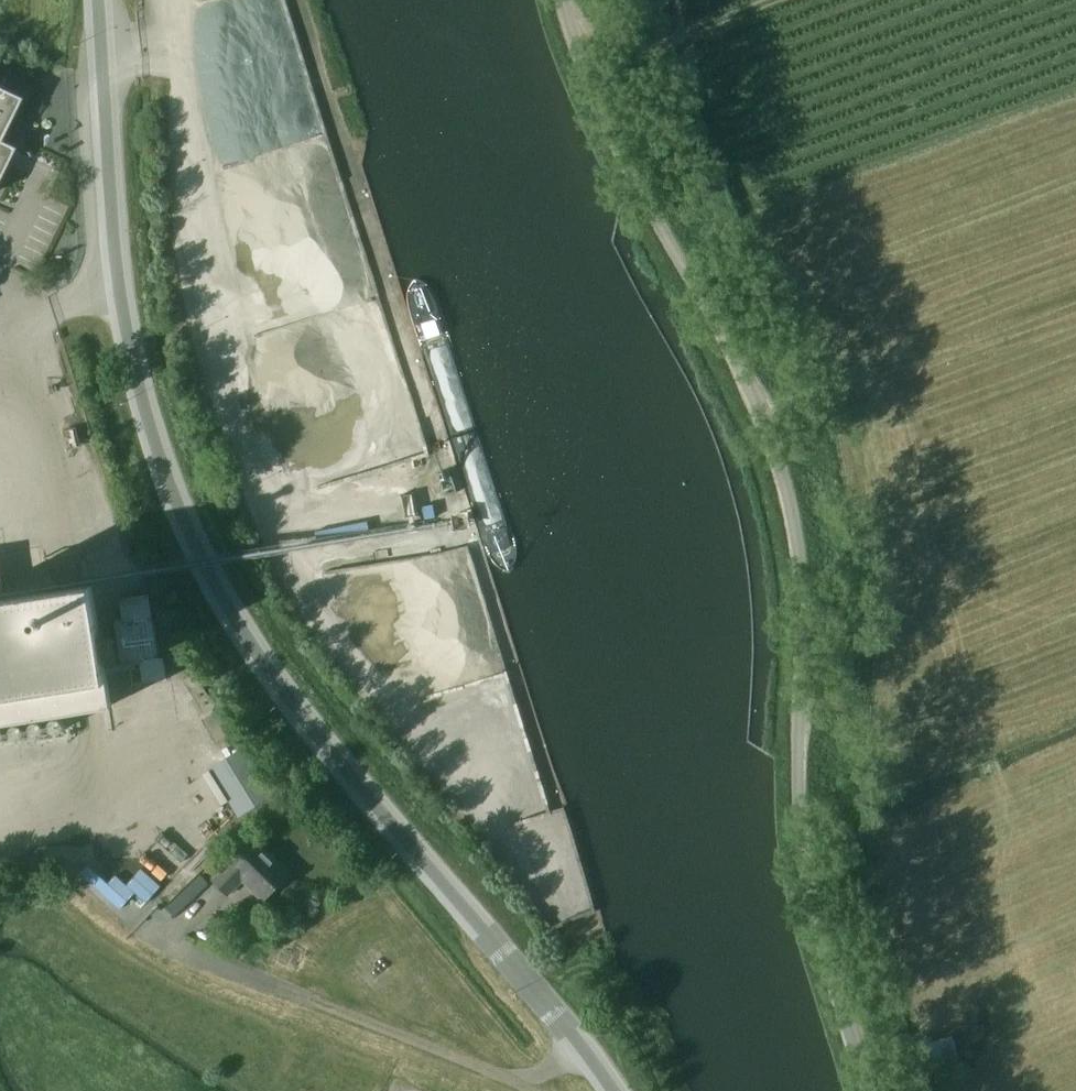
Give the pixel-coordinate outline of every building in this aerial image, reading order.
[(18,148),(4,141),(25,98),(0,86),(0,185),(18,148)] [(66,713),(113,706),(94,585),(47,592),(4,599),(0,569),(0,724),(66,713)] [(123,667),(131,665),(131,666),(133,666),(133,664),(141,662),(145,683),(168,679),(165,657),(160,657),(154,623),(149,624),(144,595),(121,598),(124,618),(115,619),(123,667)] [(195,674),(184,681),(205,714),(216,707),(195,674)] [(248,747),(209,770),(237,819),(276,796),(248,747)] [(256,838),(213,880),(228,896),(243,881),(263,901),(291,874),(256,838)] [(203,876),(171,906),(179,915),(211,885),(203,876)] [(212,916),(209,931),(224,934),(227,919),(212,916)] [(246,933),(254,936),(257,929),(249,926),(246,933)] [(952,1036),(930,1043),(936,1062),(958,1056),(952,1036)]
